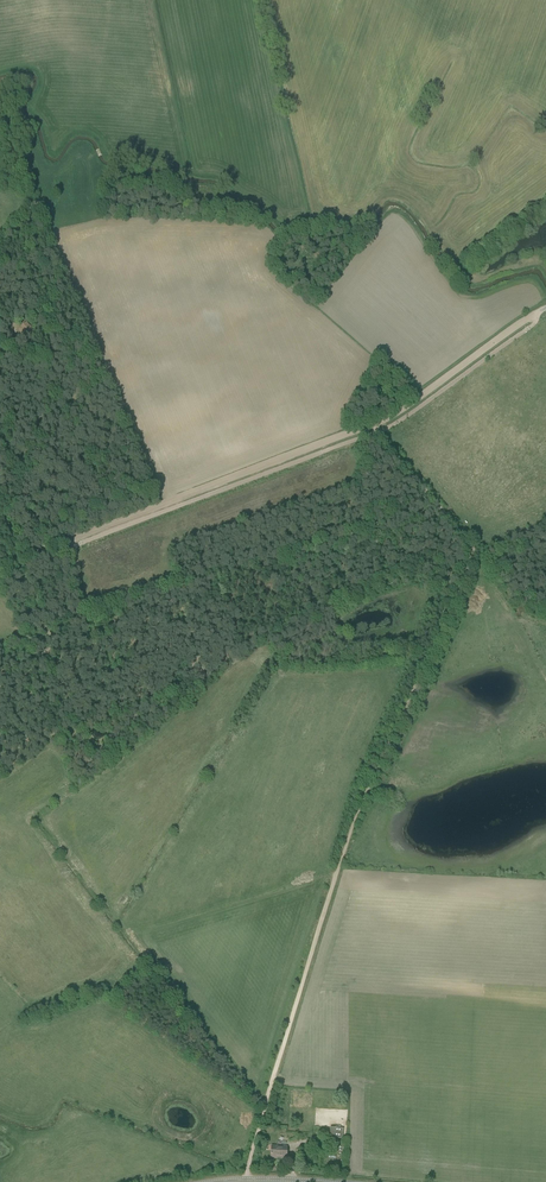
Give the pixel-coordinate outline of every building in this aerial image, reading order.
[(27,322),(18,329),(24,336),(33,329),(27,322)] [(329,1138),(342,1139),(343,1129),(330,1128),(329,1138)] [(272,1146),(271,1151),(271,1157),(277,1158),(278,1156),(286,1157),(287,1147),(278,1146),(272,1146)]
